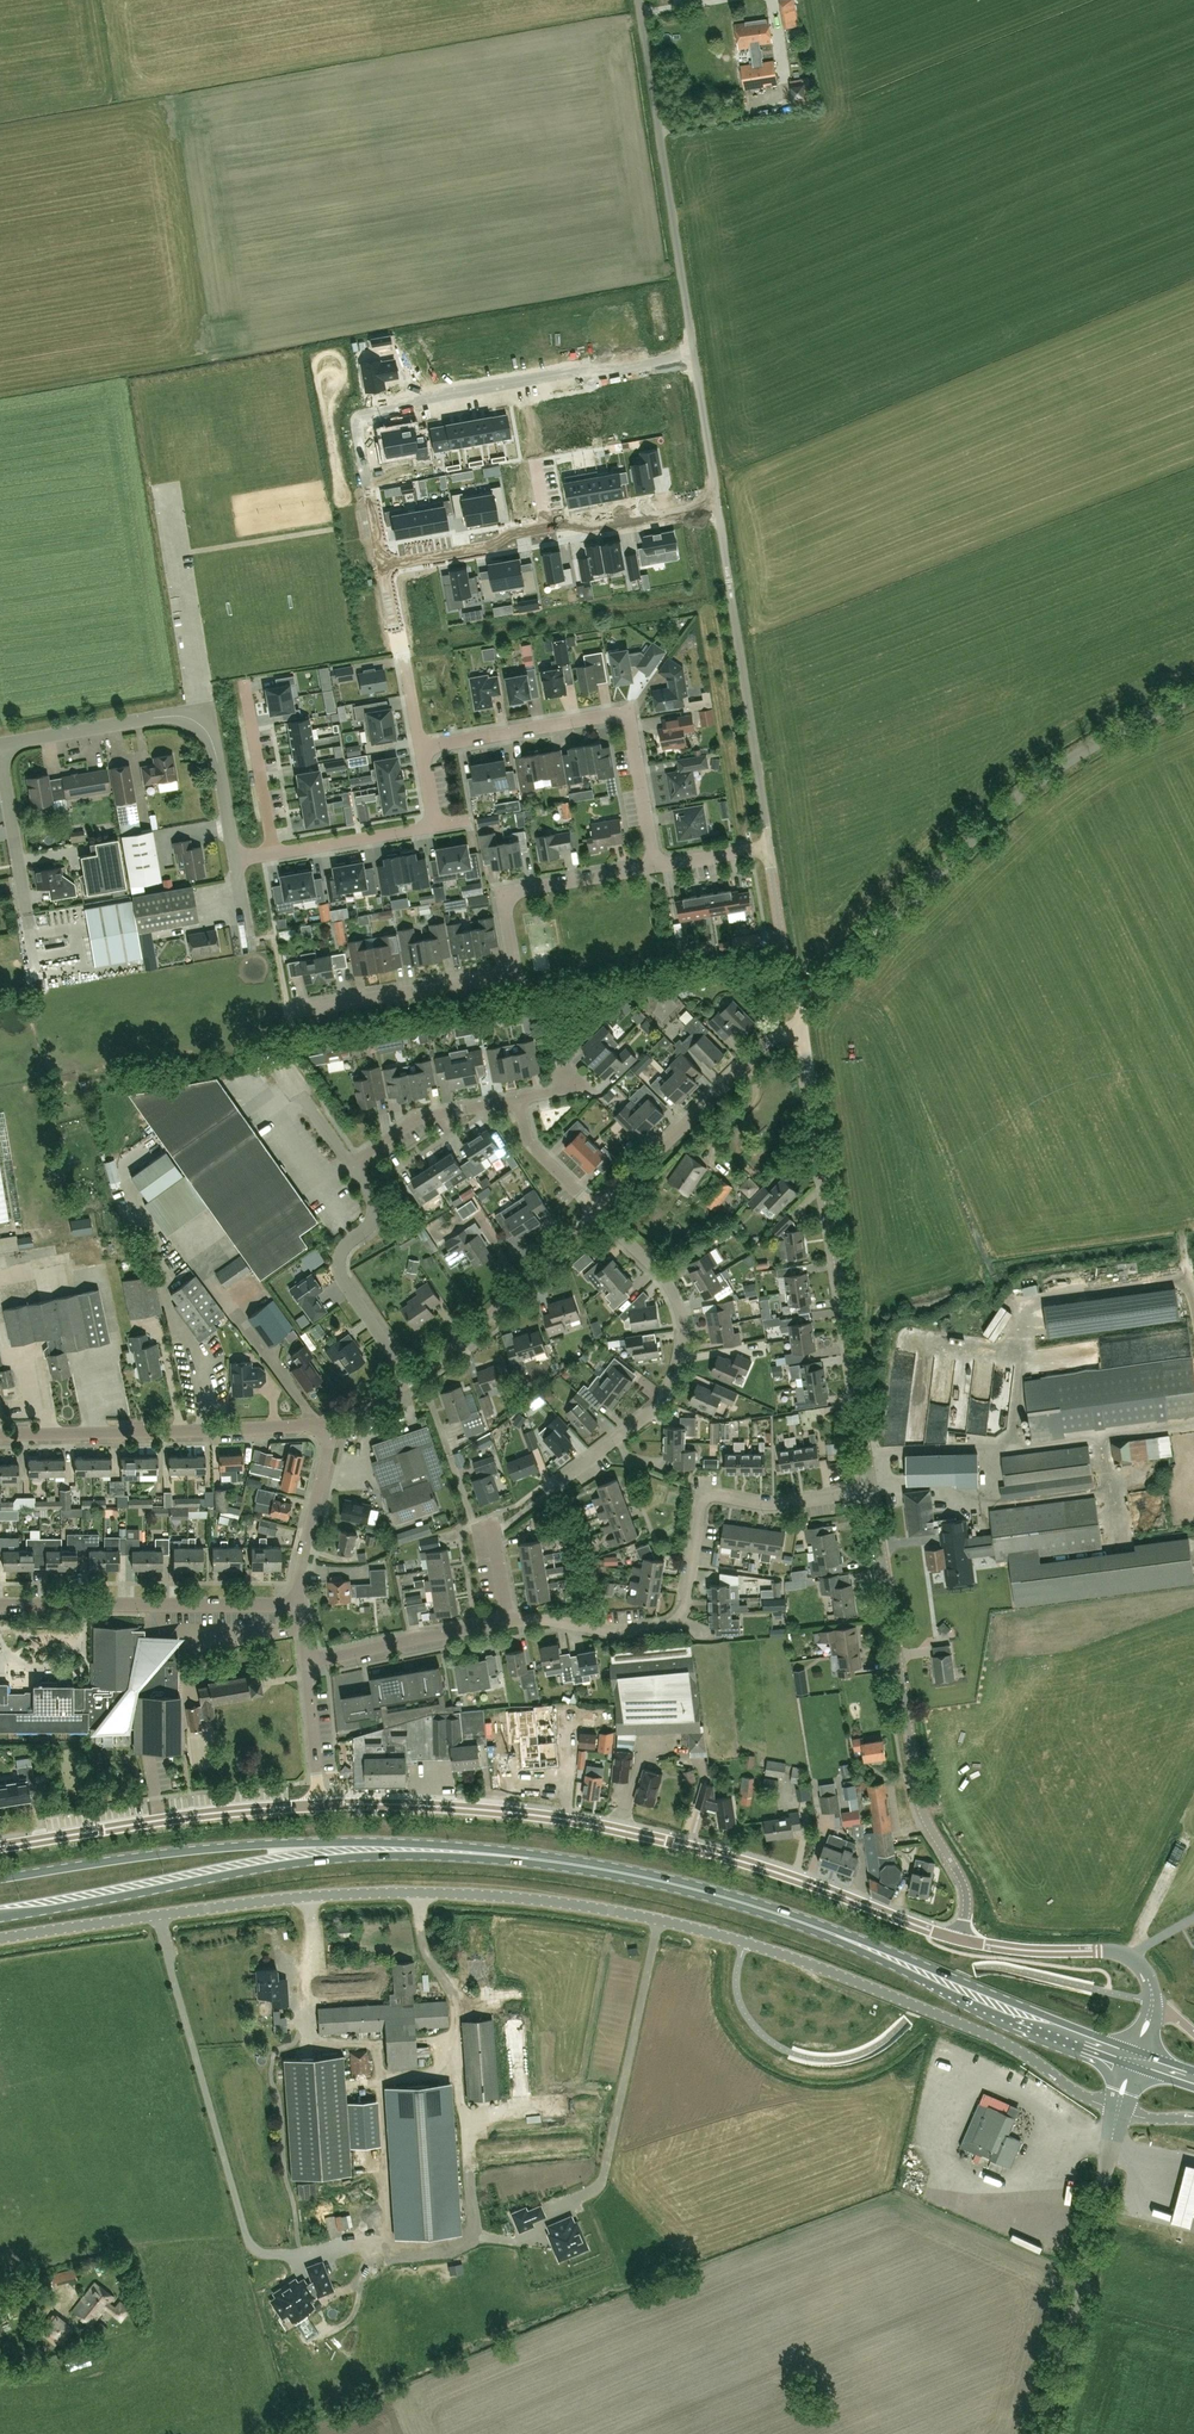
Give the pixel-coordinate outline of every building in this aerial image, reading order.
[(795,0),(780,0),(780,2),(784,28),(799,26),(795,0)] [(739,49),(752,47),(751,45),(772,42),(768,20),(736,25),(739,49)] [(778,85),(774,61),(741,66),(744,90),(778,85)] [(808,78),(791,81),(792,83),(795,104),(812,101),(808,78)] [(392,343),(390,335),(371,338),(372,346),(392,343)] [(380,360),(361,363),(366,391),(385,388),(383,380),(398,377),(395,360),(380,362),(380,360)] [(506,414),(491,417),(495,439),(494,439),(494,440),(511,437),(506,414)] [(491,417),(479,419),(483,441),(494,439),(495,439),(491,417)] [(479,419),(468,421),(472,443),(483,441),(479,419)] [(468,421),(457,423),(461,445),(472,443),(468,421)] [(400,427),(397,428),(403,459),(417,456),(418,459),(428,457),(424,435),(422,435),(422,436),(417,437),(414,435),(413,425),(410,426),(409,423),(399,425),(400,427)] [(457,423),(446,425),(450,447),(461,445),(457,423)] [(446,425),(430,427),(434,451),(446,449),(450,448),(450,447),(446,425)] [(383,440),(375,441),(379,463),(403,459),(397,428),(382,431),(383,440)] [(623,450),(622,443),(615,444),(616,451),(623,450)] [(605,449),(594,451),(595,458),(606,456),(605,449)] [(634,467),(630,468),(633,480),(636,480),(638,490),(654,487),(652,470),(661,468),(658,450),(642,453),(644,463),(634,465),(634,467)] [(594,451),(584,453),(585,460),(595,458),(594,451)] [(474,477),(472,470),(459,472),(460,479),(474,477)] [(598,470),(587,472),(592,501),(603,500),(598,473),(599,473),(598,470)] [(599,473),(598,473),(603,500),(613,498),(609,474),(610,474),(609,471),(599,473)] [(610,474),(609,474),(613,498),(625,496),(622,483),(629,482),(627,471),(610,474)] [(587,472),(577,474),(582,503),(592,501),(587,472)] [(577,474),(565,476),(571,505),(582,503),(577,474)] [(428,495),(425,479),(419,480),(422,496),(428,495)] [(491,491),(477,493),(482,521),(497,518),(496,509),(505,508),(501,486),(491,488),(491,491)] [(462,493),(452,494),(456,516),(465,515),(467,524),(469,524),(470,526),(480,524),(480,522),(482,521),(477,493),(463,496),(462,493)] [(450,499),(430,503),(435,530),(448,527),(446,515),(453,513),(450,499)] [(430,503),(417,505),(422,532),(435,530),(430,503)] [(417,505),(404,507),(409,534),(422,532),(417,505)] [(404,507),(384,511),(387,525),(394,524),(396,537),(409,534),(404,507)] [(651,564),(651,561),(667,558),(666,551),(677,548),(674,530),(645,535),(647,546),(639,548),(642,565),(651,564)] [(626,567),(621,541),(604,544),(603,543),(609,575),(608,570),(626,567)] [(603,543),(587,546),(589,556),(579,558),(583,580),(609,575),(603,543)] [(560,551),(544,554),(549,581),(559,579),(560,585),(574,582),(572,567),(564,568),(560,551)] [(641,577),(636,553),(626,555),(631,579),(641,577)] [(505,561),(510,589),(525,586),(526,591),(537,589),(534,569),(523,571),(521,558),(505,561)] [(510,589),(505,561),(503,561),(503,559),(492,561),(493,563),(490,563),(492,576),(482,578),(486,598),(497,596),(496,591),(510,589)] [(451,570),(453,583),(446,584),(446,583),(445,584),(449,610),(451,610),(450,609),(464,606),(463,597),(472,595),(472,592),(478,591),(478,592),(479,592),(476,575),(475,575),(475,576),(469,577),(467,567),(451,570)] [(651,587),(648,573),(641,575),(644,589),(651,587)] [(584,585),(578,586),(580,600),(586,599),(584,585)] [(538,599),(527,601),(529,610),(540,608),(538,599)] [(464,612),(465,621),(472,620),(471,611),(464,612)] [(575,635),(567,636),(569,646),(576,645),(575,635)] [(570,663),(566,637),(553,639),(557,665),(570,663)] [(534,642),(526,642),(526,655),(534,654),(534,650),(535,650),(534,642)] [(641,652),(628,654),(628,650),(620,651),(619,648),(608,650),(610,664),(614,663),(617,682),(623,681),(624,683),(631,682),(631,680),(633,679),(630,665),(635,664),(641,668),(642,666),(650,671),(656,664),(665,651),(654,643),(645,655),(641,652)] [(578,667),(582,690),(599,687),(596,670),(606,668),(603,651),(584,654),(586,665),(578,667)] [(524,656),(527,669),(535,667),(533,654),(524,656)] [(213,668),(213,655),(202,655),(202,668),(213,668)] [(653,690),(657,710),(685,705),(682,690),(687,689),(683,667),(669,657),(659,671),(667,677),(669,687),(653,690)] [(337,681),(354,678),(352,666),(335,669),(337,681)] [(544,681),(546,697),(568,693),(563,667),(541,671),(543,681),(544,681)] [(359,674),(362,692),(374,690),(375,692),(385,691),(384,688),(387,687),(384,670),(375,671),(374,668),(364,670),(364,673),(359,674)] [(527,674),(507,678),(511,703),(514,702),(514,704),(522,703),(521,701),(524,700),(524,698),(531,697),(530,686),(538,684),(535,668),(526,669),(527,674)] [(278,686),(266,688),(268,701),(292,697),(290,684),(295,683),(294,675),(278,678),(280,684),(278,686)] [(488,675),(470,678),(476,709),(493,706),(492,695),(501,693),(498,676),(488,678),(488,675)] [(333,689),(331,680),(321,682),(322,691),(333,689)] [(292,697),(268,701),(270,714),(283,711),(285,713),(286,719),(301,716),(300,708),(294,709),(292,697)] [(364,728),(393,723),(392,720),(395,720),(393,709),(391,710),(390,707),(381,709),(379,708),(378,701),(353,705),(356,720),(363,719),(364,728)] [(335,703),(325,705),(326,713),(336,711),(335,703)] [(715,724),(713,708),(699,711),(702,726),(715,724)] [(339,720),(338,712),(331,714),(332,721),(339,720)] [(660,729),(663,748),(687,744),(685,734),(687,731),(695,730),(692,715),(664,719),(665,728),(660,729)] [(308,717),(288,721),(290,732),(310,729),(308,717)] [(393,725),(393,723),(364,728),(367,743),(364,743),(366,752),(386,749),(385,742),(386,740),(396,738),(395,736),(398,736),(396,725),(393,725)] [(310,729),(290,732),(292,743),(312,739),(310,729)] [(312,739),(292,743),(293,753),(314,750),(312,739)] [(585,745),(590,771),(598,769),(599,777),(615,775),(610,746),(602,747),(601,743),(585,745)] [(571,753),(563,754),(568,782),(568,783),(569,788),(572,787),(571,782),(583,780),(582,772),(590,771),(585,745),(570,748),(571,753)] [(562,749),(538,753),(542,777),(551,775),(553,785),(568,782),(563,754),(562,749)] [(293,753),(295,764),(316,761),(314,750),(293,753)] [(542,777),(538,753),(515,757),(521,790),(536,788),(534,778),(542,777)] [(155,765),(142,767),(144,784),(158,781),(158,782),(159,791),(178,788),(176,779),(177,779),(172,754),(154,758),(155,765)] [(366,754),(348,758),(349,766),(368,763),(366,754)] [(668,773),(672,798),(697,793),(692,770),(708,767),(706,755),(680,759),(682,767),(679,768),(677,771),(668,773)] [(371,774),(401,769),(399,769),(397,756),(375,760),(376,768),(370,769),(371,774)] [(489,761),(494,789),(509,787),(509,790),(517,789),(514,770),(508,771),(505,758),(489,761)] [(325,762),(326,769),(345,766),(344,759),(325,762)] [(494,789),(489,761),(472,764),(474,777),(468,778),(471,797),(479,795),(479,792),(494,789)] [(129,765),(110,769),(117,804),(135,801),(129,765)] [(51,791),(52,800),(66,798),(111,790),(107,769),(62,777),(64,789),(51,791)] [(401,770),(401,769),(371,774),(372,780),(378,779),(379,786),(403,782),(402,774),(401,774),(400,771),(401,770)] [(298,787),(329,782),(328,776),(321,777),(319,770),(297,774),(299,786),(298,787)] [(52,800),(51,791),(48,775),(27,778),(32,807),(53,803),(52,800)] [(358,777),(349,778),(351,785),(359,784),(358,777)] [(300,800),(324,796),(323,788),(330,787),(329,782),(298,787),(300,800)] [(403,782),(379,786),(380,793),(376,794),(375,794),(376,799),(376,800),(405,794),(405,793),(404,793),(403,790),(405,790),(403,782)] [(574,791),(570,796),(571,801),(576,800),(579,795),(574,791)] [(376,792),(356,795),(358,802),(376,799),(375,794),(376,794),(376,792)] [(405,795),(405,794),(376,800),(377,805),(382,804),(384,812),(406,808),(404,795),(405,795)] [(304,812),(333,807),(332,801),(325,803),(324,796),(300,800),(301,800),(304,812)] [(526,800),(521,802),(522,809),(530,808),(529,803),(526,800)] [(135,801),(117,804),(122,835),(140,832),(135,801)] [(506,802),(497,804),(498,813),(507,812),(506,802)] [(573,817),(570,802),(561,804),(564,819),(573,817)] [(674,810),(679,839),(708,834),(703,805),(674,810)] [(353,813),(351,806),(344,807),(346,814),(353,813)] [(334,812),(333,807),(304,812),(306,825),(328,821),(327,814),(334,812)] [(535,819),(533,809),(525,810),(526,821),(535,819)] [(369,819),(368,811),(358,813),(360,821),(369,819)] [(499,815),(486,817),(488,824),(500,822),(499,815)] [(525,818),(517,819),(518,826),(526,825),(525,818)] [(588,838),(591,853),(599,852),(599,849),(608,848),(607,844),(624,841),(620,819),(593,823),(595,837),(588,838)] [(71,842),(86,840),(84,830),(70,832),(71,842)] [(161,881),(159,866),(152,830),(122,836),(130,886),(161,881)] [(511,833),(512,835),(504,836),(505,842),(509,865),(523,863),(521,847),(527,846),(525,830),(511,833)] [(537,837),(541,859),(560,856),(558,850),(573,847),(570,832),(556,834),(537,837)] [(505,842),(497,844),(495,833),(480,835),(483,853),(491,852),(494,868),(509,865),(505,842)] [(125,894),(123,887),(126,887),(118,838),(95,842),(96,853),(81,856),(84,876),(80,878),(82,883),(84,894),(112,889),(113,896),(125,894)] [(178,867),(185,866),(187,878),(205,875),(202,858),(203,858),(201,846),(191,848),(190,840),(173,843),(175,852),(176,852),(178,867)] [(453,846),(458,877),(466,876),(467,878),(482,876),(478,852),(470,853),(468,843),(453,846)] [(458,877),(453,846),(437,849),(440,863),(432,864),(435,881),(458,877)] [(404,854),(401,855),(406,883),(413,881),(414,888),(430,885),(426,858),(418,859),(416,852),(414,852),(414,850),(403,852),(404,854)] [(406,883),(401,855),(398,855),(398,853),(387,855),(388,857),(386,857),(387,864),(379,866),(383,893),(399,890),(398,884),(406,883)] [(352,863),(349,864),(353,889),(362,888),(364,895),(378,892),(375,873),(366,874),(364,861),(361,862),(361,859),(352,861),(352,863)] [(353,889),(349,864),(346,864),(346,862),(337,863),(337,866),(335,866),(337,880),(328,881),(331,900),(346,898),(345,891),(353,889)] [(60,867),(35,872),(38,886),(38,888),(41,888),(55,886),(58,899),(77,895),(75,883),(61,874),(60,867)] [(298,873),(303,901),(317,899),(318,901),(327,900),(323,881),(318,882),(315,880),(313,870),(310,871),(310,868),(300,870),(300,872),(298,873)] [(303,901),(298,873),(295,873),(295,871),(285,873),(285,875),(282,875),(284,885),(282,887),(274,889),(278,912),(295,909),(294,903),(303,901)] [(462,885),(464,897),(484,893),(482,882),(462,885)] [(442,885),(434,887),(435,895),(436,901),(444,899),(442,885)] [(133,896),(139,932),(199,921),(192,886),(133,896)] [(714,892),(708,893),(711,915),(728,912),(724,890),(718,892),(718,894),(715,894),(714,892)] [(749,891),(739,893),(738,890),(726,892),(725,890),(724,890),(728,912),(741,910),(752,908),(749,891)] [(711,915),(708,893),(701,895),(701,897),(698,897),(697,895),(691,896),(694,918),(711,915)] [(471,907),(490,904),(488,894),(469,897),(471,907)] [(694,918),(691,896),(690,896),(690,898),(678,900),(681,920),(694,918)] [(455,899),(444,901),(446,911),(457,909),(455,899)] [(95,966),(142,957),(132,900),(85,909),(95,966)] [(408,900),(392,903),(393,909),(410,906),(408,900)] [(429,903),(419,905),(420,914),(431,912),(429,903)] [(378,912),(380,919),(394,916),(393,909),(378,912)] [(331,911),(323,912),(324,919),(332,918),(331,911)] [(482,928),(472,929),(476,953),(492,950),(491,946),(499,944),(494,916),(480,919),(482,928)] [(286,918),(277,919),(279,929),(288,927),(286,918)] [(434,938),(424,940),(428,962),(444,959),(443,957),(451,955),(445,922),(431,925),(434,938)] [(476,953),(472,929),(463,931),(461,922),(447,924),(452,952),(460,951),(461,956),(476,953)] [(428,962),(424,940),(416,941),(414,928),(400,930),(406,963),(413,962),(414,964),(428,962)] [(216,930),(189,935),(192,955),(219,950),(216,930)] [(345,931),(337,932),(339,944),(347,943),(345,931)] [(382,945),(375,946),(379,970),(403,966),(397,933),(381,936),(382,945)] [(759,944),(757,934),(746,936),(747,946),(759,944)] [(679,960),(688,958),(686,951),(688,951),(685,935),(675,937),(679,960)] [(379,970),(375,946),(367,947),(366,939),(349,942),(355,974),(379,970)] [(729,941),(719,943),(721,950),(731,949),(729,941)] [(699,947),(690,948),(691,958),(701,956),(699,947)] [(154,948),(142,950),(146,969),(158,967),(154,948)] [(301,954),(302,960),(289,962),(291,976),(300,975),(300,973),(305,972),(307,983),(315,981),(315,982),(321,980),(317,957),(316,952),(301,954)] [(317,957),(321,980),(328,979),(336,978),(334,967),(339,967),(340,968),(348,966),(346,952),(317,957)] [(721,1013),(719,1011),(709,1021),(725,1038),(735,1028),(743,1036),(756,1023),(734,1000),(721,1013)] [(691,1033),(684,1041),(699,1056),(700,1055),(712,1067),(724,1054),(705,1034),(710,1029),(696,1015),(686,1025),(685,1025),(684,1026),(691,1033)] [(470,1034),(480,1032),(478,1022),(468,1024),(470,1034)] [(619,1044),(613,1037),(615,1035),(605,1026),(588,1042),(594,1048),(586,1057),(596,1067),(613,1050),(619,1044)] [(428,1032),(420,1034),(421,1042),(429,1040),(428,1032)] [(520,1043),(511,1044),(517,1076),(540,1072),(534,1040),(520,1043)] [(385,1041),(377,1042),(379,1052),(387,1050),(385,1041)] [(376,1043),(369,1044),(370,1052),(378,1051),(376,1043)] [(517,1076),(511,1044),(488,1049),(494,1081),(517,1076)] [(613,1050),(596,1067),(606,1077),(615,1068),(620,1074),(638,1057),(627,1047),(618,1055),(613,1050)] [(468,1048),(459,1050),(466,1086),(473,1085),(472,1082),(480,1081),(479,1075),(487,1073),(482,1049),(469,1052),(468,1048)] [(682,1053),(677,1048),(674,1050),(678,1054),(676,1055),(678,1057),(671,1064),(673,1066),(667,1071),(687,1091),(688,1091),(690,1093),(699,1084),(696,1082),(697,1081),(696,1080),(703,1074),(683,1053),(682,1053)] [(326,1053),(328,1062),(328,1063),(344,1060),(342,1049),(326,1052),(326,1053)] [(450,1052),(450,1055),(437,1058),(441,1082),(450,1080),(451,1087),(458,1085),(459,1087),(466,1086),(459,1050),(450,1052)] [(417,1062),(417,1064),(408,1066),(409,1073),(410,1073),(414,1096),(429,1093),(428,1085),(436,1083),(431,1060),(417,1062)] [(365,1078),(356,1080),(361,1107),(377,1104),(376,1097),(386,1095),(381,1066),(363,1069),(365,1078)] [(408,1066),(399,1067),(399,1066),(385,1069),(390,1097),(398,1095),(399,1099),(400,1099),(400,1102),(411,1100),(411,1097),(414,1096),(410,1073),(409,1073),(408,1066)] [(687,1091),(667,1071),(670,1075),(665,1080),(660,1075),(651,1084),(661,1094),(666,1090),(677,1101),(678,1100),(680,1103),(689,1094),(686,1092),(687,1091)] [(216,1076),(214,1077),(128,1092),(144,1115),(171,1153),(186,1174),(186,1175),(207,1205),(260,1278),(307,1244),(299,1233),(318,1220),(216,1076)] [(644,1092),(639,1096),(633,1101),(655,1124),(666,1114),(658,1107),(663,1102),(645,1083),(640,1088),(644,1092)] [(609,1102),(616,1094),(611,1089),(603,1096),(609,1102)] [(626,1105),(628,1107),(618,1116),(629,1127),(634,1123),(645,1134),(655,1124),(633,1101),(631,1100),(626,1105)] [(4,1111),(0,1112),(0,1222),(9,1220),(22,1218),(4,1111)] [(578,1159),(594,1143),(587,1136),(591,1132),(579,1120),(568,1130),(576,1138),(566,1147),(578,1159)] [(476,1137),(488,1155),(495,1151),(499,1157),(511,1150),(503,1138),(497,1142),(489,1129),(476,1137)] [(488,1155),(476,1137),(464,1145),(473,1158),(466,1162),(475,1176),(487,1168),(481,1160),(488,1155)] [(594,1143),(578,1159),(589,1171),(599,1161),(607,1169),(617,1158),(605,1146),(600,1150),(594,1143)] [(166,1151),(131,1176),(148,1199),(182,1174),(166,1151)] [(475,1176),(466,1162),(460,1166),(452,1153),(439,1161),(453,1184),(459,1180),(455,1175),(463,1170),(469,1179),(475,1176)] [(688,1154),(669,1181),(689,1196),(708,1168),(688,1154)] [(120,1180),(114,1159),(104,1162),(110,1183),(120,1180)] [(439,1161),(425,1170),(437,1188),(437,1187),(445,1182),(449,1187),(453,1184),(439,1161)] [(437,1188),(425,1170),(413,1178),(420,1189),(414,1193),(422,1205),(428,1201),(424,1196),(432,1191),(435,1196),(440,1192),(437,1188)] [(207,1205),(186,1175),(145,1204),(166,1234),(207,1205)] [(717,1175),(700,1198),(716,1210),(733,1186),(717,1175)] [(750,1198),(760,1187),(750,1176),(740,1187),(750,1198)] [(491,1182),(487,1177),(480,1181),(484,1187),(491,1182)] [(772,1217),(777,1212),(797,1192),(783,1178),(770,1192),(764,1186),(749,1202),(759,1211),(761,1209),(769,1217),(772,1217)] [(476,1193),(472,1187),(460,1194),(465,1201),(476,1193)] [(544,1202),(535,1189),(513,1203),(530,1229),(542,1221),(541,1220),(551,1214),(544,1202)] [(480,1199),(486,1195),(483,1190),(477,1194),(480,1199)] [(120,1201),(128,1198),(125,1191),(117,1194),(120,1201)] [(455,1206),(464,1201),(461,1196),(452,1201),(455,1206)] [(513,1203),(507,1207),(496,1214),(504,1227),(510,1223),(518,1236),(530,1229),(513,1203)] [(488,1212),(478,1218),(494,1247),(504,1241),(488,1212)] [(787,1214),(773,1228),(780,1234),(781,1233),(786,1238),(789,1258),(797,1257),(797,1256),(807,1254),(805,1244),(804,1244),(802,1229),(792,1230),(791,1223),(793,1220),(787,1214)] [(72,1221),(74,1233),(91,1231),(89,1218),(72,1221)] [(738,1234),(746,1230),(742,1223),(734,1227),(738,1234)] [(430,1236),(424,1227),(416,1232),(422,1241),(423,1241),(424,1243),(420,1246),(424,1252),(428,1249),(431,1254),(439,1249),(430,1236)] [(726,1228),(720,1234),(726,1240),(732,1234),(726,1228)] [(451,1250),(444,1255),(452,1266),(459,1262),(458,1260),(457,1259),(453,1252),(463,1245),(468,1253),(476,1265),(492,1255),(486,1246),(483,1241),(479,1234),(472,1239),(466,1229),(446,1242),(451,1250)] [(414,1231),(407,1235),(398,1241),(403,1249),(408,1247),(407,1246),(411,1243),(412,1244),(419,1240),(414,1231)] [(19,1249),(34,1246),(32,1235),(17,1237),(19,1249)] [(12,1252),(10,1243),(0,1246),(0,1255),(12,1252)] [(756,1252),(760,1262),(769,1259),(765,1248),(756,1252)] [(698,1285),(716,1274),(712,1267),(718,1263),(711,1251),(690,1263),(694,1269),(690,1272),(698,1285)] [(588,1253),(583,1257),(589,1263),(593,1259),(588,1253)] [(423,1259),(427,1267),(435,1265),(432,1255),(423,1259)] [(243,1258),(218,1276),(225,1287),(251,1269),(243,1258)] [(410,1258),(408,1271),(417,1273),(420,1260),(410,1258)] [(607,1285),(623,1271),(613,1259),(602,1269),(598,1263),(585,1274),(589,1280),(591,1279),(595,1284),(595,1285),(600,1291),(607,1285)] [(777,1270),(775,1270),(776,1276),(778,1276),(779,1277),(786,1276),(788,1292),(809,1288),(807,1272),(792,1275),(791,1267),(777,1269),(777,1270)] [(623,1271),(607,1285),(612,1291),(606,1295),(612,1301),(609,1303),(615,1309),(628,1298),(623,1292),(634,1283),(623,1271)] [(721,1271),(716,1274),(698,1285),(706,1298),(715,1293),(719,1299),(734,1290),(727,1278),(726,1279),(721,1271)] [(154,1273),(123,1280),(129,1308),(144,1305),(146,1315),(162,1311),(154,1273)] [(311,1273),(289,1288),(301,1305),(312,1321),(327,1310),(315,1294),(322,1289),(311,1273)] [(218,1326),(214,1321),(223,1314),(195,1276),(171,1293),(178,1303),(174,1306),(195,1333),(195,1334),(200,1340),(218,1326)] [(755,1282),(744,1284),(746,1297),(750,1296),(758,1294),(755,1282)] [(411,1305),(404,1310),(415,1326),(434,1313),(429,1306),(440,1299),(430,1283),(418,1291),(421,1295),(410,1303),(411,1305)] [(1024,1296),(1039,1293),(1038,1292),(1040,1291),(1038,1285),(1037,1285),(1036,1283),(1022,1286),(1024,1296)] [(809,1288),(788,1292),(790,1304),(783,1306),(784,1313),(798,1311),(797,1304),(811,1302),(809,1288)] [(1176,1288),(1044,1305),(1048,1335),(1180,1318),(1176,1288)] [(110,1340),(99,1289),(54,1299),(41,1302),(4,1309),(12,1344),(47,1337),(49,1346),(44,1349),(45,1355),(48,1355),(53,1378),(71,1374),(66,1350),(110,1340)] [(631,1315),(634,1329),(660,1324),(657,1306),(646,1307),(645,1301),(649,1296),(644,1291),(620,1315),(625,1320),(630,1315),(631,1315)] [(552,1313),(545,1315),(551,1333),(567,1328),(564,1322),(580,1317),(574,1297),(560,1301),(559,1300),(549,1303),(552,1313)] [(294,1329),(273,1300),(248,1317),(269,1346),(294,1329)] [(710,1326),(732,1322),(730,1312),(736,1311),(734,1300),(717,1303),(718,1310),(707,1312),(710,1326)] [(800,1316),(780,1319),(782,1332),(790,1330),(792,1338),(815,1335),(812,1321),(801,1323),(800,1316)] [(602,1331),(598,1320),(591,1323),(596,1336),(602,1331)] [(326,1333),(319,1322),(309,1328),(317,1339),(326,1333)] [(732,1322),(710,1326),(713,1342),(724,1340),(725,1346),(742,1343),(739,1332),(734,1333),(732,1322)] [(508,1346),(514,1365),(522,1362),(521,1358),(547,1349),(540,1330),(526,1335),(526,1334),(515,1337),(517,1343),(508,1346)] [(134,1349),(137,1365),(135,1366),(134,1368),(136,1375),(138,1376),(139,1376),(140,1378),(161,1373),(158,1356),(159,1356),(157,1343),(148,1344),(146,1333),(128,1336),(131,1350),(134,1349)] [(284,1342),(297,1350),(303,1341),(290,1333),(284,1342)] [(627,1337),(627,1338),(620,1339),(621,1345),(628,1344),(629,1351),(635,1350),(637,1359),(660,1356),(657,1339),(644,1341),(643,1334),(627,1337)] [(815,1335),(792,1338),(794,1352),(786,1354),(787,1363),(807,1360),(805,1351),(817,1349),(815,1335)] [(339,1340),(326,1350),(333,1360),(339,1356),(349,1371),(364,1360),(357,1349),(359,1348),(353,1339),(343,1346),(339,1340)] [(306,1390),(322,1379),(307,1359),(312,1355),(305,1345),(291,1355),(298,1365),(291,1370),(297,1378),(298,1377),(300,1381),(306,1390)] [(846,1358),(846,1350),(824,1349),(824,1357),(846,1358)] [(585,1352),(579,1358),(584,1364),(591,1359),(585,1352)] [(719,1355),(711,1372),(732,1382),(738,1370),(746,1374),(752,1361),(738,1354),(734,1362),(719,1355)] [(627,1367),(615,1357),(600,1375),(623,1393),(634,1380),(624,1371),(627,1367)] [(1065,1436),(1064,1429),(1074,1428),(1074,1430),(1193,1414),(1193,1365),(1193,1358),(1025,1380),(1033,1441),(1065,1436)] [(233,1394),(249,1394),(250,1393),(253,1393),(253,1386),(255,1386),(257,1383),(261,1386),(266,1380),(265,1372),(260,1366),(252,1367),(252,1361),(231,1362),(233,1384),(231,1385),(231,1391),(233,1392),(233,1394)] [(503,1363),(479,1372),(481,1380),(485,1390),(509,1381),(503,1363)] [(790,1366),(788,1366),(788,1370),(791,1369),(792,1378),(803,1377),(805,1385),(826,1382),(824,1367),(809,1369),(808,1363),(790,1366)] [(781,1364),(771,1365),(772,1376),(783,1374),(781,1364)] [(15,1385),(12,1368),(0,1371),(0,1377),(2,1388),(15,1385)] [(567,1370),(562,1374),(566,1378),(571,1374),(567,1370)] [(623,1393),(600,1375),(590,1388),(585,1384),(579,1391),(591,1402),(595,1406),(602,1398),(612,1406),(623,1393)] [(826,1382),(805,1385),(807,1400),(796,1401),(797,1408),(814,1405),(813,1399),(828,1396),(826,1382)] [(699,1384),(690,1402),(714,1413),(720,1399),(732,1404),(738,1392),(717,1383),(714,1391),(699,1384)] [(461,1387),(443,1393),(453,1421),(461,1418),(467,1436),(486,1430),(479,1410),(471,1413),(461,1387)] [(554,1397),(554,1394),(550,1389),(544,1395),(549,1401),(554,1397)] [(591,1402),(579,1391),(570,1401),(575,1405),(567,1413),(586,1434),(598,1423),(586,1409),(591,1402)] [(486,1395),(479,1397),(485,1415),(486,1415),(487,1417),(491,1415),(491,1413),(495,1412),(489,1394),(486,1395)] [(537,1398),(542,1404),(546,1400),(541,1395),(537,1398)] [(523,1404),(517,1401),(514,1407),(519,1410),(523,1404)] [(814,1421),(813,1407),(804,1408),(805,1422),(814,1421)] [(834,1407),(822,1410),(824,1417),(836,1414),(834,1407)] [(520,1413),(515,1420),(523,1425),(525,1421),(527,1418),(520,1413)] [(500,1414),(491,1417),(495,1429),(504,1426),(500,1414)] [(559,1416),(549,1425),(548,1425),(540,1432),(560,1454),(572,1443),(562,1432),(569,1427),(559,1416)] [(665,1426),(665,1442),(685,1442),(685,1435),(696,1435),(697,1417),(681,1417),(681,1427),(665,1426)] [(445,1474),(426,1418),(421,1420),(424,1427),(374,1444),(379,1459),(372,1461),(381,1487),(384,1486),(397,1523),(440,1508),(434,1491),(446,1487),(442,1475),(445,1474)] [(730,1439),(730,1423),(722,1423),(722,1439),(730,1439)] [(526,1431),(523,1433),(531,1450),(540,1446),(533,1429),(526,1431)] [(1161,1432),(1162,1453),(1174,1453),(1173,1432),(1161,1432)] [(805,1446),(808,1466),(820,1464),(818,1444),(817,1444),(816,1433),(810,1433),(812,1445),(805,1446)] [(796,1436),(790,1437),(795,1468),(808,1466),(805,1446),(797,1447),(796,1436)] [(1158,1436),(1130,1440),(1130,1439),(1112,1442),(1115,1463),(1133,1461),(1133,1460),(1160,1456),(1158,1436)] [(483,1437),(476,1440),(481,1449),(487,1446),(483,1437)] [(795,1468),(790,1437),(785,1438),(787,1449),(779,1450),(782,1470),(795,1468)] [(753,1453),(753,1473),(766,1473),(766,1453),(766,1441),(760,1441),(760,1453),(753,1453)] [(685,1442),(665,1442),(665,1457),(675,1457),(675,1467),(696,1468),(696,1450),(685,1450),(685,1442)] [(740,1473),(740,1442),(735,1442),(735,1453),(726,1453),(726,1473),(740,1473)] [(753,1473),(753,1453),(745,1453),(745,1442),(740,1442),(740,1473),(753,1473)] [(838,1452),(836,1442),(826,1443),(827,1454),(838,1452)] [(1094,1486),(1088,1444),(1002,1456),(1006,1488),(1038,1484),(1039,1494),(1094,1486)] [(284,1469),(298,1472),(303,1455),(289,1451),(287,1460),(281,1459),(281,1458),(267,1455),(268,1452),(261,1450),(258,1462),(262,1463),(262,1464),(269,1466),(278,1468),(284,1469)] [(550,1469),(544,1450),(538,1452),(544,1471),(550,1469)] [(467,1465),(462,1451),(454,1453),(459,1468),(467,1465)] [(956,1487),(979,1486),(978,1452),(955,1453),(956,1487)] [(533,1453),(508,1463),(515,1479),(539,1469),(533,1453)] [(243,1454),(220,1455),(220,1468),(221,1474),(231,1474),(232,1481),(237,1480),(236,1467),(244,1467),(243,1454)] [(187,1456),(188,1471),(206,1471),(206,1455),(187,1456)] [(140,1457),(140,1472),(158,1472),(158,1456),(140,1457)] [(188,1471),(187,1456),(169,1456),(169,1472),(188,1471)] [(477,1471),(480,1470),(483,1477),(474,1480),(482,1502),(500,1496),(492,1474),(500,1472),(494,1456),(474,1463),(477,1471)] [(950,1475),(949,1456),(907,1457),(907,1474),(921,1474),(921,1476),(950,1475)] [(112,1457),(94,1458),(94,1473),(112,1473),(112,1457)] [(140,1472),(140,1457),(121,1457),(122,1473),(140,1472)] [(47,1479),(47,1458),(28,1459),(29,1475),(47,1474),(47,1479)] [(65,1458),(47,1458),(47,1479),(55,1479),(55,1474),(66,1474),(65,1458)] [(94,1473),(94,1458),(75,1458),(75,1473),(94,1473)] [(719,1458),(704,1458),(704,1466),(719,1467),(719,1458)] [(252,1460),(249,1471),(259,1473),(262,1464),(262,1463),(258,1462),(252,1460)] [(19,1464),(0,1464),(1,1480),(19,1479),(19,1464)] [(278,1468),(269,1466),(267,1475),(277,1477),(283,1478),(281,1486),(294,1489),(298,1472),(284,1469),(278,1468)] [(246,1485),(253,1486),(254,1481),(252,1477),(248,1476),(246,1485)] [(1148,1476),(1132,1477),(1132,1489),(1148,1489),(1148,1476)] [(604,1500),(623,1493),(618,1479),(599,1486),(602,1495),(593,1499),(595,1505),(604,1502),(604,1500)] [(118,1495),(118,1480),(109,1480),(110,1495),(118,1495)] [(270,1514),(288,1518),(291,1503),(274,1499),(276,1492),(258,1487),(255,1500),(272,1505),(270,1514)] [(229,1512),(227,1488),(214,1489),(215,1509),(229,1512)] [(931,1488),(905,1491),(911,1535),(936,1532),(931,1488)] [(48,1500),(48,1508),(71,1508),(71,1507),(71,1490),(71,1489),(60,1489),(60,1500),(56,1500),(56,1494),(48,1494),(48,1500)] [(202,1506),(206,1506),(206,1505),(214,1505),(213,1490),(205,1491),(205,1498),(200,1498),(200,1497),(188,1497),(188,1506),(200,1506),(202,1506)] [(188,1506),(188,1497),(176,1497),(176,1498),(172,1498),(172,1491),(164,1491),(165,1506),(172,1506),(176,1505),(176,1506),(188,1506)] [(604,1500),(604,1502),(607,1509),(598,1512),(600,1519),(609,1515),(609,1513),(628,1506),(623,1493),(604,1500)] [(243,1495),(237,1494),(235,1504),(241,1505),(243,1495)] [(153,1497),(141,1498),(141,1507),(151,1507),(153,1507),(153,1497)] [(925,1549),(928,1569),(945,1567),(947,1582),(975,1579),(972,1556),(996,1553),(997,1561),(1009,1559),(1015,1606),(1193,1583),(1193,1575),(1189,1537),(1135,1544),(1135,1549),(1040,1562),(1039,1555),(1102,1547),(1095,1497),(990,1511),(993,1533),(969,1537),(967,1519),(939,1523),(942,1547),(930,1549),(925,1549)] [(141,1507),(141,1498),(128,1498),(129,1507),(141,1507)] [(95,1507),(95,1499),(82,1499),(82,1507),(95,1507)] [(95,1499),(95,1507),(95,1508),(106,1508),(106,1499),(95,1499)] [(347,1499),(343,1518),(367,1524),(372,1504),(347,1499)] [(13,1500),(2,1500),(2,1509),(13,1509),(13,1500)] [(48,1508),(48,1500),(36,1500),(36,1509),(48,1508)] [(108,1515),(116,1515),(116,1506),(108,1506),(108,1515)] [(151,1515),(168,1515),(168,1506),(153,1507),(151,1507),(151,1515)] [(202,1506),(200,1506),(188,1506),(188,1507),(189,1510),(189,1518),(208,1517),(208,1510),(206,1510),(206,1506),(202,1506)] [(583,1514),(580,1506),(572,1509),(575,1517),(583,1514)] [(609,1513),(609,1515),(612,1523),(603,1526),(606,1532),(615,1529),(614,1527),(633,1520),(628,1506),(609,1513)] [(95,1507),(82,1507),(83,1507),(83,1519),(90,1519),(90,1508),(95,1508),(95,1507)] [(188,1507),(170,1507),(170,1518),(189,1518),(189,1510),(188,1507)] [(229,1517),(227,1524),(237,1526),(238,1519),(236,1518),(237,1514),(231,1512),(229,1517)] [(227,1524),(229,1517),(220,1514),(218,1521),(227,1524)] [(81,1526),(81,1516),(67,1517),(68,1526),(81,1526)] [(614,1527),(615,1529),(617,1536),(608,1540),(610,1546),(619,1542),(619,1541),(638,1534),(633,1520),(614,1527)] [(267,1533),(268,1526),(259,1523),(258,1530),(267,1533)] [(382,1534),(384,1526),(368,1523),(368,1524),(367,1524),(367,1526),(366,1530),(382,1534)] [(736,1556),(740,1525),(725,1523),(721,1545),(732,1547),(731,1555),(736,1556)] [(755,1527),(740,1525),(736,1556),(740,1557),(742,1548),(752,1550),(755,1527)] [(277,1528),(268,1526),(267,1533),(275,1535),(277,1528)] [(814,1550),(840,1547),(838,1539),(836,1540),(835,1532),(825,1533),(824,1526),(806,1529),(808,1541),(813,1540),(814,1550)] [(770,1530),(755,1527),(752,1550),(762,1551),(761,1560),(766,1560),(770,1530)] [(339,1551),(353,1554),(357,1533),(341,1529),(339,1538),(341,1539),(339,1551)] [(538,1541),(524,1543),(520,1543),(523,1558),(544,1554),(543,1545),(553,1544),(552,1539),(555,1538),(554,1530),(537,1532),(538,1541)] [(786,1532),(770,1530),(766,1560),(771,1561),(772,1553),(783,1554),(786,1532)] [(67,1533),(67,1544),(69,1544),(69,1549),(62,1549),(63,1567),(76,1567),(76,1553),(83,1553),(83,1533),(67,1533)] [(105,1550),(105,1549),(99,1549),(99,1533),(83,1533),(83,1553),(90,1553),(90,1567),(105,1567),(105,1550)] [(374,1545),(376,1536),(368,1534),(366,1544),(374,1545)] [(439,1536),(420,1538),(422,1548),(441,1545),(439,1536)] [(19,1549),(11,1549),(11,1537),(0,1537),(0,1553),(4,1553),(4,1567),(19,1567),(19,1549)] [(19,1549),(19,1567),(33,1567),(33,1553),(40,1553),(40,1537),(27,1537),(27,1549),(19,1549)] [(54,1537),(40,1537),(40,1553),(47,1553),(47,1567),(63,1567),(62,1549),(61,1549),(61,1538),(54,1538),(54,1537)] [(148,1549),(148,1567),(162,1567),(162,1553),(169,1553),(169,1537),(155,1537),(155,1549),(148,1549)] [(182,1537),(182,1546),(174,1546),(174,1568),(189,1567),(189,1537),(182,1537)] [(196,1537),(189,1537),(189,1567),(203,1567),(203,1546),(196,1546),(196,1537)] [(267,1568),(267,1546),(267,1537),(262,1537),(259,1539),(259,1546),(252,1546),(252,1567),(267,1568)] [(112,1550),(105,1550),(105,1567),(119,1567),(119,1553),(126,1553),(126,1538),(112,1538),(112,1550)] [(140,1538),(126,1538),(126,1553),(133,1554),(133,1567),(148,1567),(148,1549),(140,1549),(140,1538)] [(228,1568),(228,1546),(228,1540),(221,1540),(221,1546),(213,1546),(213,1568),(228,1568)] [(805,1542),(795,1543),(796,1551),(806,1549),(805,1542)] [(645,1558),(645,1561),(643,1567),(634,1566),(633,1572),(642,1574),(643,1572),(663,1575),(665,1561),(654,1559),(655,1557),(650,1543),(637,1548),(640,1558),(645,1558)] [(228,1546),(228,1568),(242,1568),(242,1546),(228,1546)] [(267,1546),(267,1568),(281,1568),(281,1546),(267,1546)] [(840,1547),(814,1550),(816,1560),(811,1561),(812,1574),(831,1571),(830,1564),(840,1563),(839,1555),(841,1554),(840,1547)] [(430,1568),(451,1565),(449,1549),(427,1552),(427,1550),(421,1551),(422,1558),(428,1557),(430,1568)] [(593,1549),(586,1552),(590,1560),(596,1558),(593,1549)] [(368,1560),(366,1552),(358,1553),(359,1561),(368,1560)] [(544,1554),(523,1558),(525,1572),(547,1568),(545,1559),(554,1558),(553,1553),(544,1554)] [(793,1556),(784,1554),(783,1562),(791,1563),(793,1556)] [(598,1565),(619,1565),(618,1556),(604,1557),(604,1559),(597,1559),(598,1565)] [(406,1562),(396,1564),(397,1571),(407,1570),(406,1562)] [(432,1579),(425,1580),(425,1584),(426,1585),(454,1581),(451,1565),(430,1568),(432,1579)] [(564,1566),(547,1568),(525,1572),(527,1586),(549,1583),(547,1573),(564,1570),(564,1566)] [(332,1581),(330,1581),(331,1602),(352,1601),(351,1596),(357,1595),(357,1596),(388,1595),(387,1568),(371,1569),(372,1583),(351,1584),(351,1580),(343,1581),(343,1576),(331,1577),(332,1581)] [(643,1572),(642,1574),(641,1582),(631,1580),(630,1587),(640,1588),(640,1586),(660,1590),(663,1575),(643,1572)] [(839,1574),(820,1577),(822,1593),(833,1592),(836,1614),(856,1611),(852,1584),(841,1586),(839,1574)] [(710,1598),(731,1598),(731,1590),(739,1590),(739,1575),(722,1575),(722,1584),(709,1584),(710,1598)] [(454,1581),(426,1585),(426,1591),(433,1589),(435,1600),(457,1597),(454,1581)] [(549,1583),(527,1586),(530,1601),(551,1597),(550,1587),(559,1586),(558,1581),(549,1583)] [(640,1586),(640,1588),(639,1596),(629,1594),(628,1601),(638,1602),(638,1601),(658,1604),(660,1590),(640,1586)] [(421,1594),(406,1596),(407,1604),(423,1602),(421,1594)] [(457,1597),(435,1600),(437,1611),(432,1612),(433,1618),(438,1617),(438,1616),(459,1612),(457,1597)] [(731,1605),(731,1598),(710,1598),(710,1612),(731,1611),(740,1611),(739,1605),(731,1605)] [(415,1604),(406,1606),(409,1622),(418,1620),(415,1604)] [(731,1611),(710,1612),(711,1626),(724,1626),(724,1634),(741,1634),(740,1618),(732,1619),(731,1611)] [(944,1620),(936,1627),(944,1636),(952,1629),(944,1620)] [(88,1686),(85,1686),(85,1706),(84,1706),(84,1711),(89,1711),(89,1727),(96,1727),(96,1730),(104,1730),(104,1733),(115,1733),(115,1730),(127,1730),(129,1728),(136,1728),(136,1750),(181,1750),(181,1694),(179,1694),(179,1637),(145,1637),(145,1629),(137,1629),(137,1627),(95,1627),(95,1662),(92,1662),(92,1686),(88,1686)] [(830,1631),(830,1632),(815,1633),(816,1641),(831,1639),(834,1655),(836,1654),(860,1651),(857,1627),(830,1631)] [(786,1628),(770,1629),(771,1637),(786,1636),(786,1628)] [(575,1682),(570,1654),(561,1655),(559,1643),(542,1646),(546,1668),(562,1665),(565,1684),(575,1682)] [(951,1644),(946,1645),(947,1652),(933,1654),(936,1679),(955,1676),(952,1652),(951,1644)] [(693,1655),(692,1645),(612,1652),(613,1664),(612,1664),(614,1687),(615,1687),(618,1707),(619,1731),(617,1731),(613,1779),(616,1779),(618,1781),(619,1782),(622,1782),(623,1781),(626,1780),(629,1780),(630,1766),(633,1766),(634,1751),(633,1750),(638,1732),(692,1730),(692,1732),(690,1732),(691,1749),(691,1757),(708,1757),(708,1749),(706,1749),(703,1724),(701,1724),(700,1703),(699,1703),(695,1655),(693,1655)] [(524,1650),(509,1652),(512,1672),(521,1671),(524,1688),(528,1687),(530,1698),(540,1696),(535,1668),(528,1669),(524,1650)] [(570,1654),(575,1682),(591,1679),(590,1670),(600,1669),(596,1650),(580,1653),(580,1654),(571,1656),(571,1653),(570,1654)] [(860,1651),(836,1654),(840,1676),(854,1674),(853,1668),(863,1666),(860,1651)] [(486,1656),(487,1659),(455,1665),(459,1691),(492,1685),(490,1674),(499,1672),(496,1654),(486,1656)] [(383,1714),(385,1726),(385,1727),(422,1717),(435,1713),(455,1711),(454,1704),(447,1706),(440,1666),(371,1677),(373,1691),(343,1696),(347,1720),(383,1714)] [(201,1704),(186,1707),(190,1730),(201,1728),(200,1718),(204,1717),(204,1718),(216,1716),(213,1703),(253,1696),(252,1691),(263,1689),(260,1677),(250,1679),(249,1674),(208,1682),(209,1685),(198,1687),(201,1704)] [(0,1682),(0,1730),(89,1730),(89,1727),(89,1711),(84,1711),(84,1706),(85,1706),(85,1686),(57,1686),(57,1680),(34,1680),(34,1688),(26,1688),(26,1692),(8,1692),(8,1682),(0,1682)] [(808,1680),(796,1682),(798,1693),(809,1691),(808,1680)] [(573,1694),(566,1690),(563,1697),(570,1701),(570,1702),(578,1703),(576,1693),(574,1692),(573,1694)] [(554,1703),(535,1705),(535,1707),(508,1710),(512,1742),(520,1741),(523,1768),(560,1765),(554,1703)] [(435,1713),(422,1717),(422,1757),(429,1756),(429,1751),(452,1751),(454,1767),(482,1764),(480,1744),(488,1743),(485,1709),(481,1709),(481,1708),(474,1709),(474,1710),(461,1711),(455,1711),(435,1713)] [(385,1727),(385,1726),(356,1735),(356,1764),(357,1781),(407,1780),(407,1757),(422,1757),(422,1717),(385,1727)] [(599,1750),(612,1751),(613,1731),(601,1733),(599,1750)] [(582,1732),(580,1745),(596,1747),(597,1734),(582,1732)] [(863,1738),(854,1739),(856,1749),(865,1748),(866,1759),(886,1756),(883,1739),(864,1742),(863,1738)] [(756,1755),(747,1753),(744,1766),(753,1768),(756,1755)] [(489,1757),(491,1770),(503,1768),(501,1756),(489,1757)] [(768,1759),(766,1774),(784,1777),(787,1763),(768,1759)] [(852,1776),(849,1763),(840,1765),(842,1778),(852,1776)] [(28,1786),(36,1785),(32,1764),(17,1766),(19,1780),(0,1783),(0,1801),(0,1803),(30,1798),(28,1786)] [(604,1767),(588,1765),(584,1796),(585,1796),(585,1798),(593,1799),(593,1797),(600,1798),(603,1776),(604,1770),(603,1770),(604,1767)] [(794,1766),(792,1778),(791,1782),(803,1784),(803,1780),(806,1768),(794,1766)] [(694,1768),(684,1771),(687,1783),(697,1780),(694,1768)] [(663,1775),(656,1773),(644,1769),(642,1778),(641,1778),(635,1799),(655,1805),(663,1775)] [(741,1795),(752,1796),(754,1777),(743,1776),(741,1795)] [(733,1789),(734,1779),(726,1778),(724,1788),(733,1789)] [(714,1785),(701,1782),(694,1806),(707,1810),(708,1808),(718,1811),(720,1825),(736,1823),(732,1796),(716,1798),(714,1785)] [(841,1810),(838,1793),(836,1794),(835,1782),(819,1785),(821,1796),(819,1796),(822,1813),(841,1810)] [(865,1833),(892,1829),(885,1782),(868,1785),(873,1818),(864,1819),(865,1833)] [(859,1811),(856,1786),(856,1785),(844,1786),(846,1797),(850,1797),(852,1811),(843,1812),(845,1826),(854,1824),(855,1831),(863,1830),(860,1811),(859,1811)] [(863,1785),(857,1786),(860,1811),(867,1810),(863,1785)] [(798,1801),(812,1799),(810,1786),(796,1788),(798,1801)] [(791,1816),(765,1820),(768,1838),(783,1836),(783,1837),(794,1835),(793,1828),(801,1827),(799,1812),(791,1813),(791,1816)] [(892,1829),(865,1833),(873,1893),(889,1901),(899,1884),(898,1882),(902,1877),(902,1868),(897,1863),(892,1829)] [(848,1840),(843,1838),(830,1833),(826,1845),(825,1845),(819,1862),(821,1862),(822,1865),(828,1867),(831,1866),(838,1869),(848,1840)] [(856,1843),(848,1840),(838,1869),(856,1875),(859,1865),(856,1864),(859,1857),(852,1855),(856,1843)] [(910,1892),(928,1895),(932,1876),(935,1862),(923,1859),(921,1872),(915,1871),(910,1892)] [(353,1921),(337,1922),(337,1934),(354,1933),(353,1921)] [(417,2056),(429,2055),(428,2045),(416,2046),(415,2027),(449,2025),(447,2000),(413,2002),(412,1992),(415,1992),(413,1961),(393,1962),(395,1993),(390,1993),(391,2003),(318,2007),(320,2033),(385,2029),(388,2068),(417,2067),(417,2056)] [(276,1969),(256,1970),(258,1996),(271,1995),(272,2006),(287,2005),(286,1978),(277,1979),(276,1969)] [(287,2031),(286,2016),(280,2017),(280,2010),(273,2010),(274,2031),(287,2031)] [(492,2018),(462,2021),(468,2099),(498,2097),(492,2018)] [(364,2073),(364,2075),(370,2074),(368,2050),(350,2051),(352,2076),(357,2075),(357,2073),(364,2073)] [(291,2178),(351,2174),(343,2055),(284,2059),(291,2178)] [(387,2087),(397,2236),(459,2232),(449,2083),(387,2087)] [(960,2146),(976,2153),(1011,2167),(1022,2141),(1009,2135),(1019,2110),(1011,2106),(1008,2113),(988,2105),(988,2106),(979,2102),(960,2146)] [(986,2166),(989,2158),(976,2153),(973,2161),(986,2166)] [(1187,2162),(1172,2220),(1191,2225),(1193,2212),(1193,2164),(1187,2162)] [(315,2181),(297,2183),(298,2198),(316,2197),(315,2181)] [(541,2204),(526,2210),(525,2207),(512,2213),(520,2230),(533,2225),(532,2222),(546,2216),(541,2204)] [(576,2228),(570,2216),(548,2225),(558,2247),(555,2248),(558,2255),(563,2257),(570,2254),(569,2252),(583,2246),(579,2237),(582,2236),(578,2227),(576,2228)] [(120,2270),(126,2266),(119,2258),(114,2262),(120,2270)] [(56,2284),(79,2278),(76,2267),(53,2273),(56,2284)] [(297,2282),(295,2279),(275,2293),(278,2296),(272,2300),(282,2315),(288,2312),(293,2319),(305,2312),(313,2306),(308,2300),(314,2296),(313,2293),(317,2290),(319,2294),(332,2289),(325,2271),(312,2276),(313,2279),(307,2283),(303,2277),(297,2282)] [(115,2306),(110,2301),(114,2296),(95,2281),(73,2310),(91,2325),(104,2308),(121,2322),(131,2309),(120,2299),(115,2306)] [(352,2302),(347,2311),(355,2316),(361,2307),(352,2302)] [(44,2324),(63,2340),(72,2329),(53,2314),(44,2324)] [(95,2328),(102,2334),(108,2327),(101,2321),(95,2328)]
